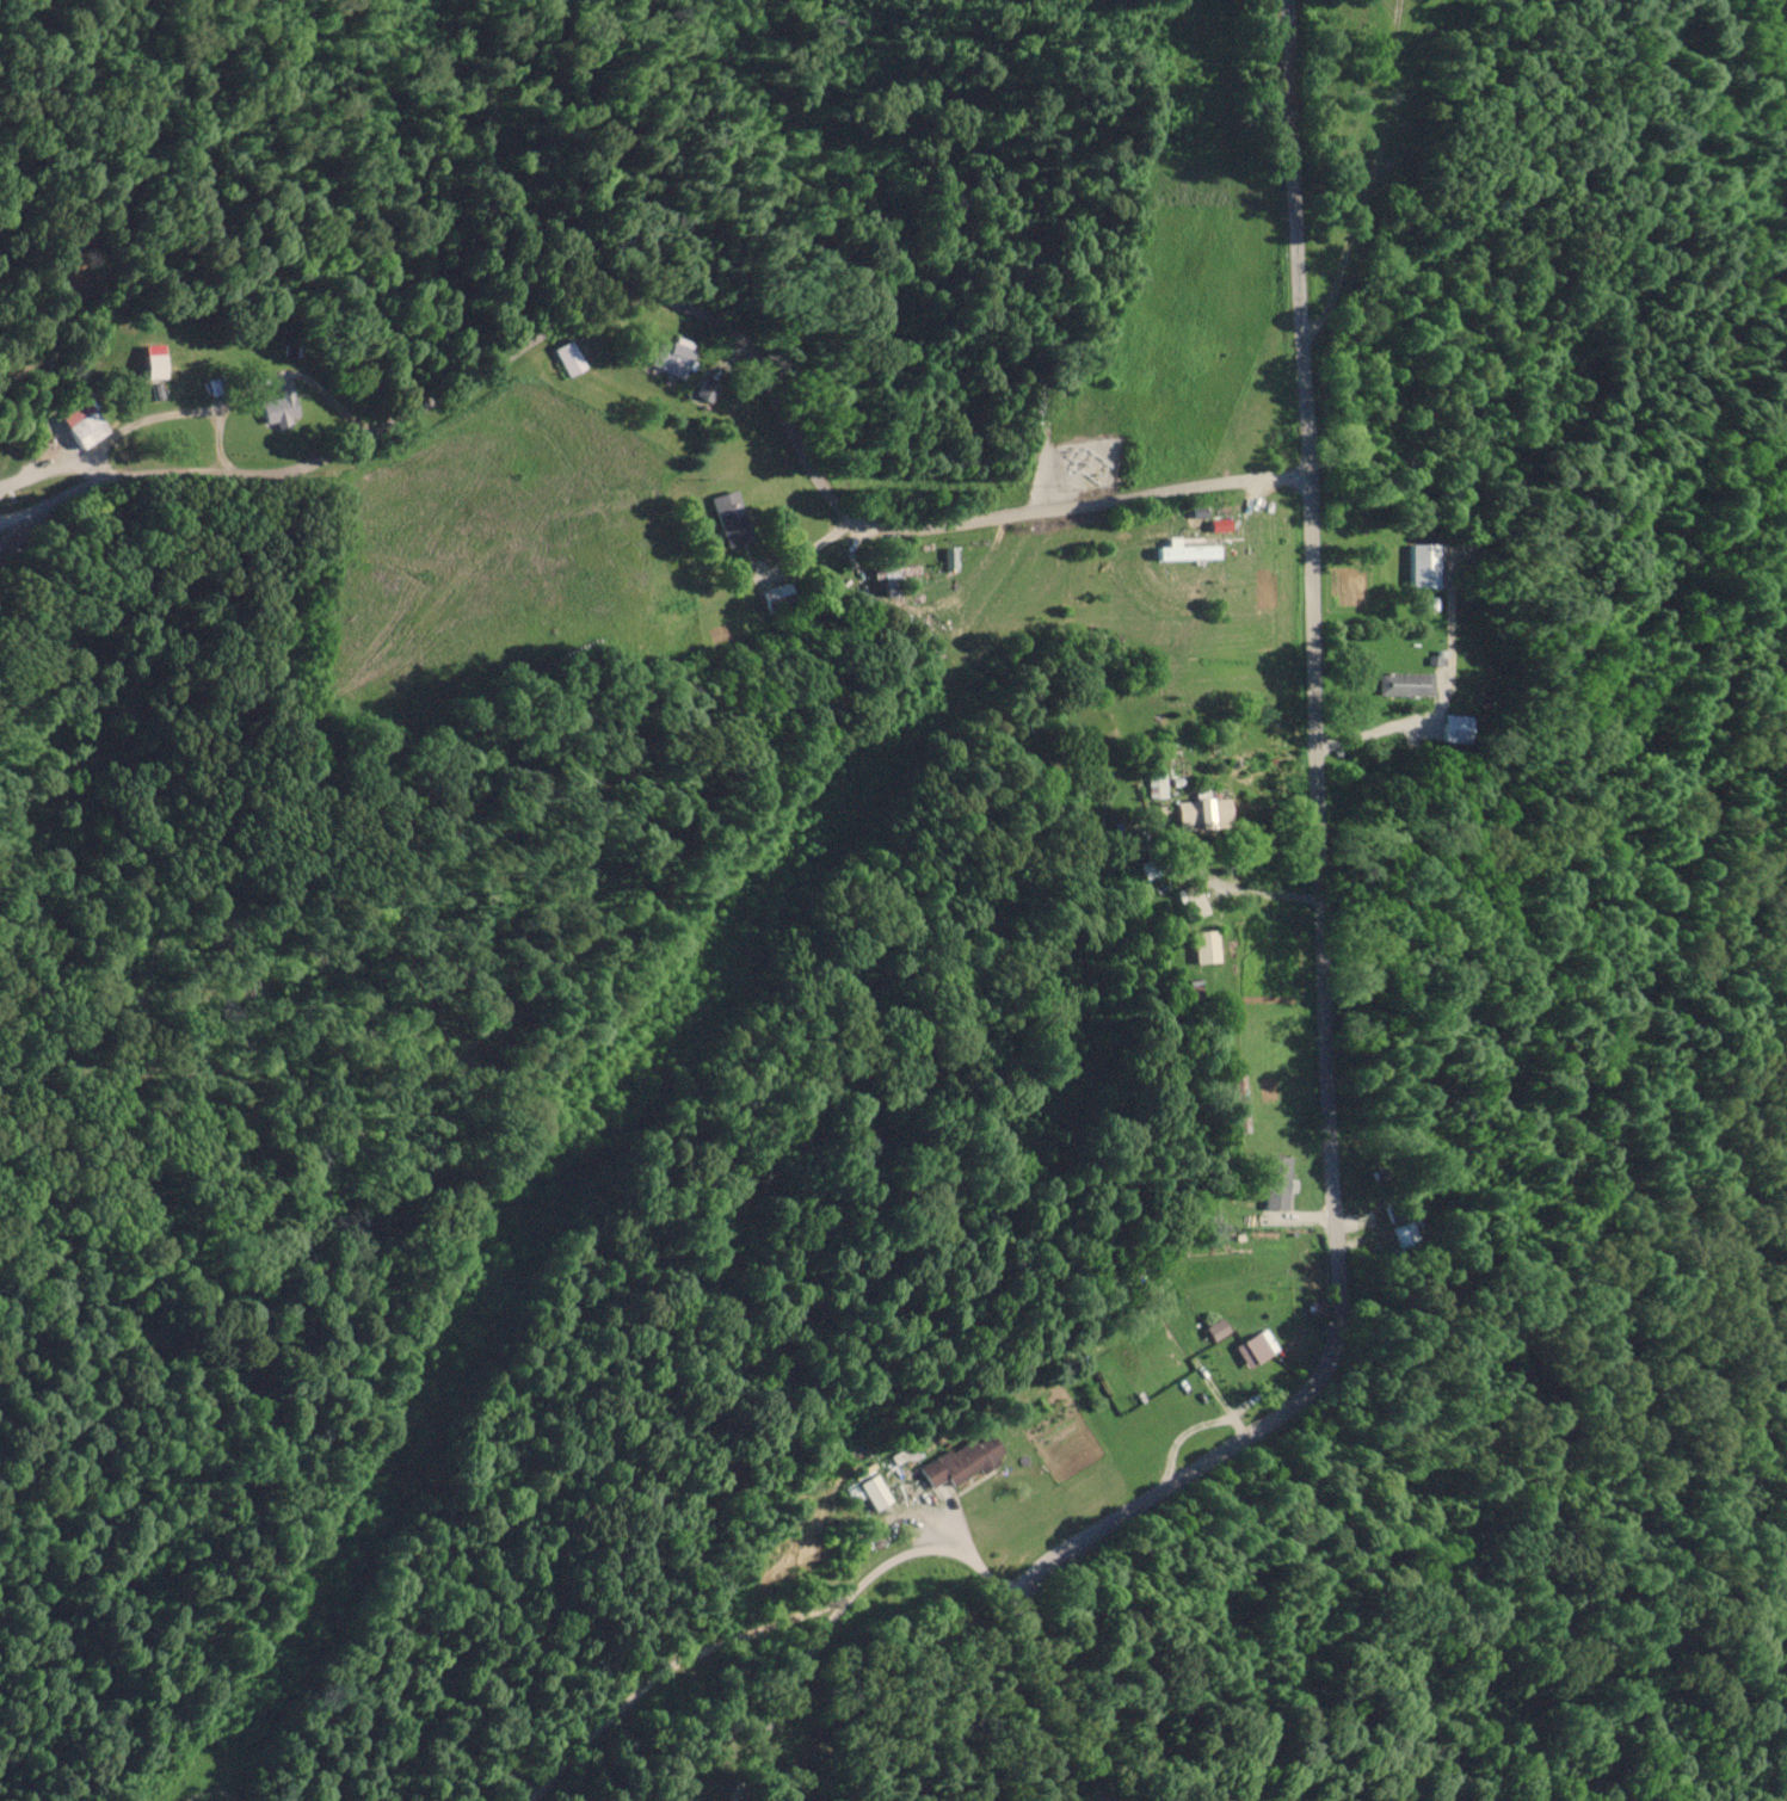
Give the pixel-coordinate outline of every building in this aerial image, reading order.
[(673,346),(654,342),(649,366),(689,375),(696,342),(675,337),(673,346)] [(567,377),(586,367),(571,339),(552,349),(567,377)] [(274,382),(278,394),(262,399),(269,423),(279,420),(280,424),(300,418),(289,378),(274,382)] [(109,433),(96,410),(66,427),(79,450),(109,433)] [(753,539),(737,488),(711,497),(727,548),(753,539)] [(1437,587),(1437,543),(1405,543),(1405,587),(1437,587)] [(878,567),(879,596),(902,595),(901,575),(917,574),(917,565),(878,567)] [(795,597),(788,581),(761,593),(769,609),(795,597)] [(1378,695),(1432,695),(1432,673),(1378,673),(1378,695)] [(1469,743),(1470,715),(1441,714),(1440,741),(1469,743)] [(1176,801),(1178,829),(1229,826),(1227,789),(1193,791),(1193,800),(1176,801)] [(1187,920),(1209,912),(1198,882),(1175,891),(1187,920)] [(1219,930),(1195,930),(1195,962),(1219,962),(1219,930)] [(1418,1244),(1411,1221),(1391,1227),(1398,1250),(1418,1244)] [(1248,1368),(1273,1352),(1258,1331),(1234,1347),(1248,1368)] [(920,1467),(931,1487),(950,1477),(954,1485),(1006,1457),(990,1428),(920,1467)] [(891,1501),(875,1473),(857,1484),(874,1511),(891,1501)]
